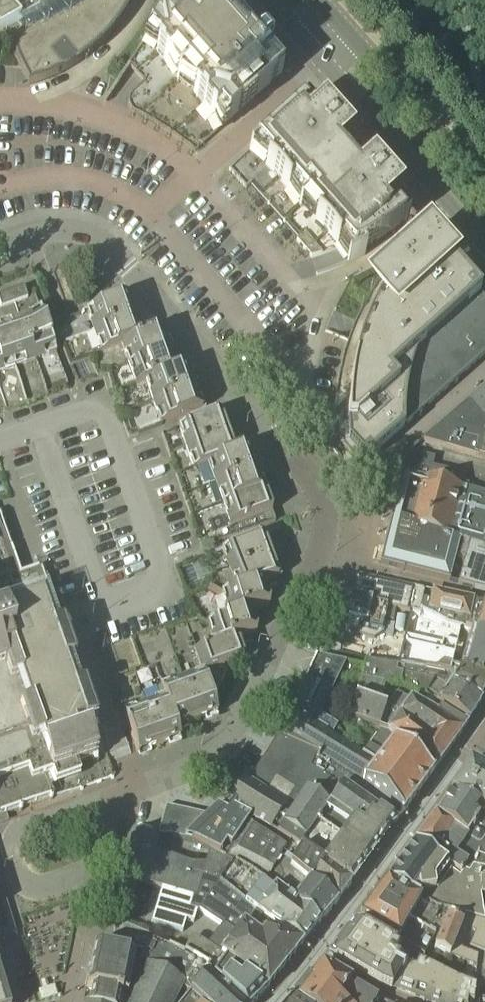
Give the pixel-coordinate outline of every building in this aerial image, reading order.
[(20,67),(29,85),(53,77),(74,65),(94,50),(100,44),(103,41),(118,23),(130,3),(132,0),(0,0),(0,42),(6,38),(20,67)] [(167,6),(165,4),(152,22),(153,22),(155,24),(129,63),(105,100),(107,101),(131,65),(145,81),(132,93),(129,98),(128,103),(130,108),(134,112),(137,114),(167,131),(195,152),(282,75),(273,65),(278,60),(270,51),(265,56),(254,44),(258,40),(256,38),(252,42),(227,12),(230,9),(229,7),(225,10),(215,0),(171,0),(167,6)] [(385,181),(375,172),(371,175),(340,140),(344,137),(336,126),(325,117),(322,120),(306,102),(229,169),(246,189),(251,184),(299,238),(296,240),(311,257),(320,255),(329,252),(338,248),(340,253),(343,257),(347,261),(337,266),(327,269),(316,273),(317,275),(327,272),(338,268),(348,264),(349,263),(354,261),(359,258),(365,255),(363,251),(386,236),(408,219),(412,224),(414,223),(389,196),(393,193),(385,181)] [(422,247),(421,248),(401,270),(383,294),(369,320),(358,347),(351,376),(352,376),(361,386),(358,388),(354,389),(351,392),(349,396),(350,401),(353,404),(357,405),(357,409),(347,409),(347,412),(344,423),(347,443),(356,452),(358,455),(360,458),(364,462),(484,356),(484,303),(425,236),(424,237),(428,242),(422,247)] [(24,287),(10,292),(14,303),(28,298),(24,287)] [(0,295),(0,305),(1,308),(14,303),(10,292),(0,295)] [(86,312),(93,333),(135,319),(134,315),(132,315),(130,310),(132,310),(132,309),(128,310),(125,300),(128,299),(128,298),(86,312)] [(20,320),(35,362),(56,355),(40,309),(28,313),(29,317),(20,320)] [(135,319),(93,333),(100,354),(121,347),(139,340),(135,330),(139,329),(138,328),(136,328),(134,323),(137,323),(135,319)] [(14,369),(35,362),(20,320),(11,323),(10,320),(0,323),(0,327),(14,369)] [(14,369),(0,327),(0,374),(14,369)] [(139,340),(121,347),(128,367),(167,354),(170,352),(170,351),(166,352),(163,343),(166,342),(166,341),(164,342),(162,337),(164,336),(163,332),(139,340)] [(170,364),(167,354),(128,367),(136,389),(146,385),(178,374),(176,368),(174,369),(172,364),(174,363),(174,362),(170,364)] [(146,385),(153,406),(196,391),(195,387),(192,388),(190,383),(193,383),(192,381),(189,383),(185,373),(189,372),(188,370),(178,374),(146,385)] [(484,421),(484,386),(468,401),(484,421)] [(197,395),(196,391),(153,406),(161,428),(203,412),(203,411),(199,412),(197,407),(196,403),(200,401),(199,400),(197,401),(195,396),(197,395)] [(444,421),(484,432),(484,421),(468,401),(444,421)] [(178,429),(179,432),(186,450),(228,435),(226,431),(224,432),(222,427),(225,426),(224,425),(220,426),(217,417),(221,415),(220,414),(178,429)] [(422,440),(479,457),(484,459),(484,432),(444,421),(422,440)] [(193,470),(208,464),(231,456),(228,446),(231,445),(231,444),(229,445),(227,440),(229,439),(228,435),(186,450),(193,470)] [(231,456),(208,464),(216,485),(257,470),(256,466),(254,467),(252,462),(254,461),(254,460),(250,461),(247,451),(250,450),(250,449),(231,456)] [(406,458),(402,473),(466,491),(467,486),(449,482),(451,476),(431,470),(434,462),(410,456),(410,455),(409,454),(406,458)] [(216,485),(223,505),(265,490),(264,490),(261,491),(257,481),(261,480),(261,479),(258,480),(257,475),(259,474),(257,470),(216,485)] [(399,472),(380,564),(449,581),(457,554),(466,557),(470,543),(484,545),(484,543),(484,496),(399,472)] [(265,490),(223,505),(234,536),(275,522),(275,520),(273,521),(270,512),(272,512),(270,507),(268,508),(266,503),(269,502),(268,501),(264,502),(261,492),(265,491),(265,490)] [(95,720),(91,708),(94,706),(93,704),(90,705),(85,693),(89,691),(88,688),(74,692),(65,667),(78,662),(77,658),(73,659),(64,632),(67,630),(66,627),(52,631),(42,601),(31,605),(11,547),(15,546),(14,543),(10,545),(0,516),(4,515),(3,513),(0,514),(0,825),(9,822),(6,813),(19,808),(20,810),(22,809),(21,808),(50,798),(50,799),(53,798),(52,797),(53,796),(53,795),(54,795),(53,793),(52,793),(46,776),(60,771),(60,773),(62,772),(62,770),(93,759),(94,763),(98,762),(89,735),(87,735),(85,728),(86,728),(100,723),(99,719),(95,720)] [(263,536),(222,551),(229,572),(271,557),(269,553),(267,554),(265,549),(267,548),(267,547),(263,548),(260,539),(264,537),(263,536)] [(484,591),(484,545),(470,543),(466,557),(457,583),(484,591)] [(229,572),(236,592),(259,584),(278,578),(278,577),(274,578),(270,568),(274,567),(274,566),(271,567),(270,562),(272,561),(271,557),(229,572)] [(418,614),(419,610),(423,589),(375,578),(360,575),(352,573),(351,581),(348,594),(335,591),(330,615),(331,615),(330,616),(329,616),(326,629),(374,640),(383,634),(384,629),(389,608),(401,610),(413,613),(418,614)] [(228,618),(246,612),(270,603),(268,599),(266,600),(264,595),(267,594),(266,593),(262,594),(259,584),(236,592),(221,597),(223,604),(228,618)] [(423,589),(419,610),(449,623),(462,627),(467,628),(467,632),(478,634),(484,636),(484,602),(432,590),(430,600),(422,598),(424,589),(423,589)] [(208,592),(206,596),(223,604),(220,597),(208,592)] [(389,608),(384,629),(396,632),(401,610),(389,608)] [(413,613),(400,667),(450,675),(451,670),(462,627),(449,623),(419,610),(418,614),(413,613)] [(207,625),(214,646),(232,639),(257,631),(255,626),(253,627),(251,622),(253,622),(253,621),(249,622),(246,612),(228,618),(207,625)] [(457,670),(484,678),(484,636),(478,634),(472,656),(465,655),(460,658),(457,670)] [(194,652),(202,672),(209,694),(217,691),(226,673),(223,666),(244,659),(242,654),(240,655),(238,650),(240,649),(240,648),(236,650),(232,639),(214,646),(194,652)] [(316,655),(286,717),(282,714),(277,723),(282,726),(277,736),(317,753),(310,767),(394,825),(394,824),(401,814),(402,814),(434,770),(388,731),(381,729),(363,754),(346,744),(353,733),(320,715),(322,712),(334,686),(333,687),(345,661),(316,655)] [(364,665),(441,680),(481,703),(484,696),(484,678),(457,670),(451,670),(450,675),(400,667),(365,660),(364,665)] [(364,665),(362,678),(386,682),(407,686),(451,713),(467,724),(481,703),(441,680),(364,665)] [(216,715),(217,714),(209,694),(202,672),(181,680),(196,722),(200,720),(199,718),(204,716),(205,718),(206,718),(205,714),(214,711),(216,715)] [(349,718),(381,729),(388,731),(434,770),(466,727),(440,709),(436,714),(410,698),(408,702),(396,693),(386,705),(374,702),(377,694),(383,694),(386,682),(362,678),(349,718)] [(161,687),(164,697),(175,725),(185,721),(186,725),(187,725),(186,723),(191,721),(192,723),(196,722),(181,680),(161,687)] [(164,697),(144,704),(159,746),(163,745),(162,743),(167,741),(168,743),(169,743),(168,739),(177,735),(179,739),(180,739),(175,725),(164,697)] [(159,746),(144,704),(123,712),(135,744),(138,754),(139,753),(138,750),(148,746),(149,750),(150,750),(149,747),(154,745),(155,748),(159,746)] [(231,794),(221,804),(248,819),(351,884),(360,871),(381,843),(394,825),(310,767),(317,753),(277,736),(249,782),(244,780),(242,782),(239,780),(231,794)] [(470,762),(452,790),(484,808),(484,770),(470,762)] [(472,868),(484,870),(484,832),(481,830),(484,821),(484,808),(452,790),(435,815),(415,843),(442,863),(466,876),(472,868)] [(208,855),(221,861),(252,875),(275,889),(321,922),(336,903),(351,884),(248,819),(221,804),(211,814),(205,819),(164,807),(156,837),(193,847),(208,855)] [(482,907),(480,894),(484,893),(484,870),(472,868),(466,876),(442,863),(415,843),(384,883),(437,910),(463,917),(466,918),(484,922),(484,920),(482,907)] [(319,924),(321,922),(275,889),(252,875),(221,861),(208,855),(204,868),(154,853),(154,852),(130,848),(124,879),(148,884),(196,898),(202,879),(217,883),(253,911),(300,945),(302,946),(319,924)] [(190,935),(181,951),(197,958),(206,967),(213,959),(217,962),(221,957),(267,990),(295,954),(294,953),(300,945),(253,911),(217,883),(198,910),(221,925),(205,945),(190,935)] [(358,920),(397,941),(424,956),(425,954),(446,965),(448,957),(450,954),(463,917),(437,910),(384,883),(375,897),(358,920)] [(13,928),(0,884),(0,932),(13,928)] [(450,954),(476,965),(477,954),(461,948),(469,928),(476,931),(471,944),(484,950),(484,920),(484,922),(466,918),(463,917),(450,954)] [(147,962),(142,960),(142,962),(134,960),(136,950),(145,951),(152,939),(151,939),(153,936),(117,920),(111,950),(94,947),(86,987),(92,988),(89,1001),(129,1001),(147,962)] [(390,990),(392,987),(404,964),(408,958),(353,925),(343,940),(344,941),(343,943),(342,942),(338,948),(339,949),(338,950),(337,950),(333,956),(334,957),(333,958),(380,986),(381,984),(390,987),(389,989),(390,990)] [(0,932),(0,941),(16,936),(13,928),(0,932)] [(182,986),(191,992),(191,991),(202,1001),(241,1001),(206,967),(197,958),(181,951),(181,952),(152,939),(145,951),(147,952),(142,960),(147,962),(185,981),(182,986)] [(206,967),(241,1001),(256,1001),(264,993),(267,990),(221,957),(217,962),(213,959),(206,967)] [(404,964),(392,987),(418,997),(430,967),(418,960),(415,968),(404,964)] [(129,1001),(174,1001),(182,986),(185,981),(147,962),(129,1001)] [(322,967),(310,981),(338,1001),(377,1001),(377,1000),(382,1001),(383,1001),(377,999),(322,967)] [(430,967),(418,997),(431,1001),(447,1001),(456,980),(430,967)] [(456,980),(447,1001),(473,1001),(475,987),(456,980)] [(310,981),(294,1001),(295,1001),(338,1001),(310,981)] [(54,986),(39,991),(42,1001),(57,996),(54,986)] [(191,992),(182,1001),(202,1001),(191,991),(191,992)]
